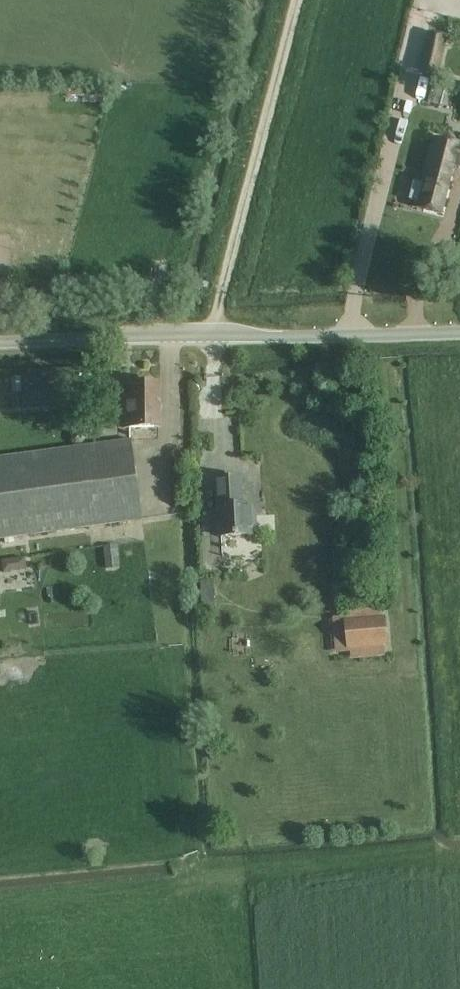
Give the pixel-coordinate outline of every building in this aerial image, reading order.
[(439,78),(447,38),(427,34),(419,74),(439,78)] [(429,105),(453,108),(455,85),(431,82),(429,105)] [(423,203),(421,208),(441,213),(454,164),(459,166),(459,144),(435,138),(424,182),(415,180),(410,200),(423,203)] [(21,377),(11,377),(12,393),(22,392),(21,377)] [(161,427),(160,383),(132,383),(132,403),(124,403),(124,428),(161,427)] [(74,432),(71,436),(71,442),(75,446),(81,445),(85,441),(85,435),(80,431),(74,432)] [(134,460),(131,440),(0,458),(0,539),(142,519),(134,460)] [(219,479),(220,499),(221,536),(255,535),(254,505),(242,505),(241,477),(219,479)] [(120,568),(117,545),(103,547),(106,569),(120,568)] [(25,557),(1,560),(3,573),(27,570),(25,557)] [(214,579),(201,580),(203,614),(212,614),(215,613),(214,579)] [(385,658),(384,648),(388,648),(385,615),(381,615),(381,607),(346,610),(347,617),(332,619),(335,655),(349,654),(350,661),(385,658)] [(293,676),(292,667),(283,668),(283,666),(275,667),(276,679),(293,676)]
